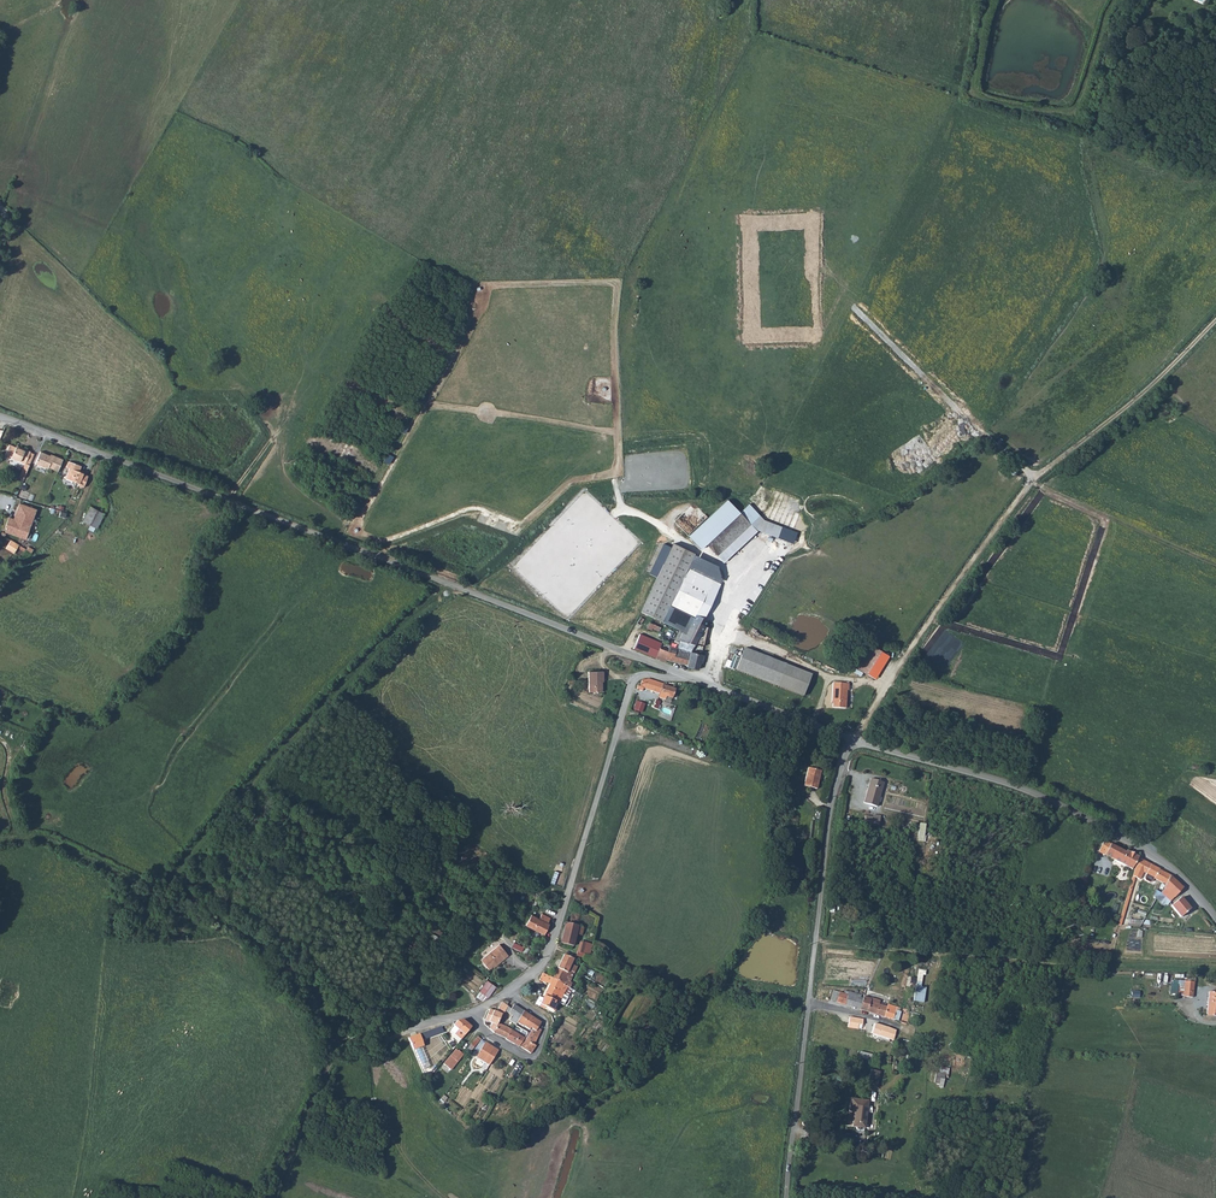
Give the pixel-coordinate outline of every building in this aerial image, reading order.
[(5,455),(25,464),(30,452),(20,448),(19,449),(9,445),(5,455)] [(48,468),(58,472),(63,460),(53,456),(52,457),(40,452),(35,464),(46,469),(48,468)] [(78,486),(83,488),(88,476),(83,475),(83,474),(79,472),(81,467),(68,462),(66,468),(69,469),(65,479),(79,484),(78,486)] [(739,512),(727,500),(688,536),(701,549),(706,545),(718,556),(751,525),(739,512)] [(36,510),(19,504),(17,511),(18,512),(17,516),(19,516),(17,521),(9,518),(5,527),(7,528),(5,532),(25,540),(36,510)] [(749,504),(739,512),(751,525),(756,531),(777,539),(781,527),(763,520),(749,504)] [(103,515),(104,514),(90,507),(82,522),(90,526),(95,528),(96,529),(103,515)] [(109,518),(103,515),(96,529),(102,532),(109,518)] [(718,556),(723,562),(756,531),(751,525),(718,556)] [(11,540),(6,549),(14,553),(19,545),(11,540)] [(22,556),(27,549),(20,545),(15,552),(22,556)] [(707,620),(704,619),(721,581),(717,567),(693,554),(671,545),(639,611),(662,623),(679,631),(677,637),(695,645),(703,646),(704,641),(698,640),(701,632),(707,620)] [(660,628),(649,623),(646,628),(651,630),(652,628),(659,632),(660,628)] [(695,645),(677,637),(675,641),(675,642),(678,644),(677,649),(669,647),(666,660),(687,665),(687,667),(698,670),(700,663),(702,663),(703,656),(691,653),(695,645)] [(637,639),(633,649),(665,662),(666,660),(669,647),(669,645),(660,642),(658,647),(649,644),(637,639)] [(869,643),(854,667),(865,674),(880,650),(869,643)] [(745,648),(736,670),(803,696),(812,674),(745,648)] [(603,679),(603,671),(588,672),(588,692),(602,692),(602,679),(603,679)] [(665,700),(666,697),(672,698),(676,689),(663,685),(664,684),(648,679),(642,680),(640,686),(638,686),(637,689),(642,691),(644,688),(660,694),(658,698),(665,700)] [(833,708),(846,708),(847,690),(848,691),(849,684),(833,683),(832,701),(833,701),(833,708)] [(808,768),(804,786),(817,789),(821,771),(808,768)] [(871,779),(864,803),(877,807),(884,782),(871,779)] [(920,822),(918,840),(925,841),(927,823),(920,822)] [(1099,852),(1132,869),(1139,857),(1127,850),(1126,853),(1104,841),(1100,849),(1099,852)] [(1154,878),(1166,885),(1170,876),(1160,869),(1160,868),(1140,859),(1135,867),(1131,880),(1134,881),(1134,880),(1134,877),(1140,880),(1143,872),(1154,878)] [(1165,889),(1161,893),(1170,902),(1174,897),(1165,889)] [(1181,898),(1171,906),(1181,917),(1190,909),(1181,898)] [(526,918),(522,924),(540,933),(545,922),(544,921),(547,916),(539,912),(536,917),(528,913),(526,918)] [(568,920),(564,934),(577,936),(579,930),(580,923),(568,920)] [(580,923),(579,930),(586,932),(587,925),(580,923)] [(577,936),(564,934),(563,941),(575,944),(577,936)] [(584,940),(580,949),(589,953),(593,944),(584,940)] [(497,942),(479,956),(487,966),(491,963),(494,960),(495,962),(506,953),(497,942)] [(566,953),(555,977),(577,988),(579,983),(576,981),(578,971),(572,968),(576,957),(566,953)] [(914,1000),(925,1002),(926,986),(923,986),(925,969),(919,968),(918,976),(911,975),(911,984),(915,984),(914,1000)] [(555,977),(544,972),(541,978),(551,985),(547,997),(561,1003),(564,994),(572,997),(577,988),(555,977)] [(485,977),(478,988),(486,993),(494,982),(485,977)] [(1177,996),(1183,997),(1185,981),(1173,980),(1173,984),(1171,984),(1170,994),(1177,994),(1177,996)] [(1185,981),(1183,997),(1193,998),(1194,982),(1184,981),(1185,981)] [(833,991),(831,1001),(853,1007),(857,994),(849,991),(849,992),(845,991),(844,994),(833,991)] [(1207,1015),(1215,1016),(1215,993),(1209,992),(1207,1015)] [(857,994),(853,1007),(860,1009),(863,999),(861,998),(862,995),(857,994)] [(863,999),(860,1009),(867,1012),(871,999),(864,996),(863,999)] [(546,1000),(544,1005),(549,1007),(558,1011),(561,1003),(547,997),(546,1000)] [(871,999),(867,1012),(885,1017),(887,1007),(880,1005),(881,1001),(871,998),(871,999)] [(493,1024),(490,1030),(495,1032),(499,1023),(502,1018),(504,1015),(506,1016),(508,1011),(511,1006),(504,1002),(501,1008),(500,1013),(492,1010),(486,1021),(493,1024)] [(887,1007),(885,1017),(898,1021),(901,1012),(897,1010),(898,1008),(888,1004),(887,1007)] [(511,1006),(508,1011),(514,1015),(511,1020),(520,1025),(521,1023),(528,1011),(517,1005),(515,1008),(511,1006)] [(528,1011),(521,1023),(527,1027),(529,1025),(535,1028),(541,1019),(528,1011)] [(849,1017),(848,1029),(850,1030),(850,1028),(858,1029),(858,1024),(862,1025),(863,1020),(862,1019),(849,1017)] [(541,1019),(535,1028),(537,1030),(540,1032),(543,1027),(546,1022),(541,1019)] [(465,1021),(460,1022),(455,1026),(455,1027),(452,1030),(462,1042),(473,1028),(465,1021)] [(499,1023),(495,1032),(509,1039),(514,1031),(499,1023)] [(896,1031),(888,1027),(875,1024),(872,1034),(889,1039),(888,1042),(892,1043),(896,1031)] [(529,1039),(523,1048),(535,1054),(540,1046),(538,1045),(546,1029),(543,1027),(540,1032),(537,1030),(531,1040),(529,1039)] [(443,1028),(408,1038),(413,1050),(424,1047),(422,1041),(445,1035),(443,1028)] [(509,1039),(509,1040),(523,1048),(529,1039),(514,1031),(509,1039)] [(499,1050),(482,1039),(476,1049),(479,1051),(476,1057),(489,1066),(499,1050)] [(860,1051),(859,1057),(872,1059),(873,1053),(860,1051)] [(458,1065),(454,1060),(460,1054),(458,1052),(445,1066),(451,1073),(458,1065)] [(460,1054),(454,1060),(458,1065),(464,1058),(460,1054)] [(526,1064),(523,1061),(516,1073),(519,1076),(527,1064),(526,1064)] [(880,1072),(871,1070),(868,1084),(877,1086),(880,1072)] [(936,1073),(934,1083),(939,1083),(939,1087),(943,1087),(944,1078),(945,1074),(936,1073)] [(851,1099),(849,1111),(856,1112),(855,1116),(854,1116),(852,1127),(857,1127),(856,1130),(859,1130),(859,1127),(865,1128),(869,1101),(851,1099)]
